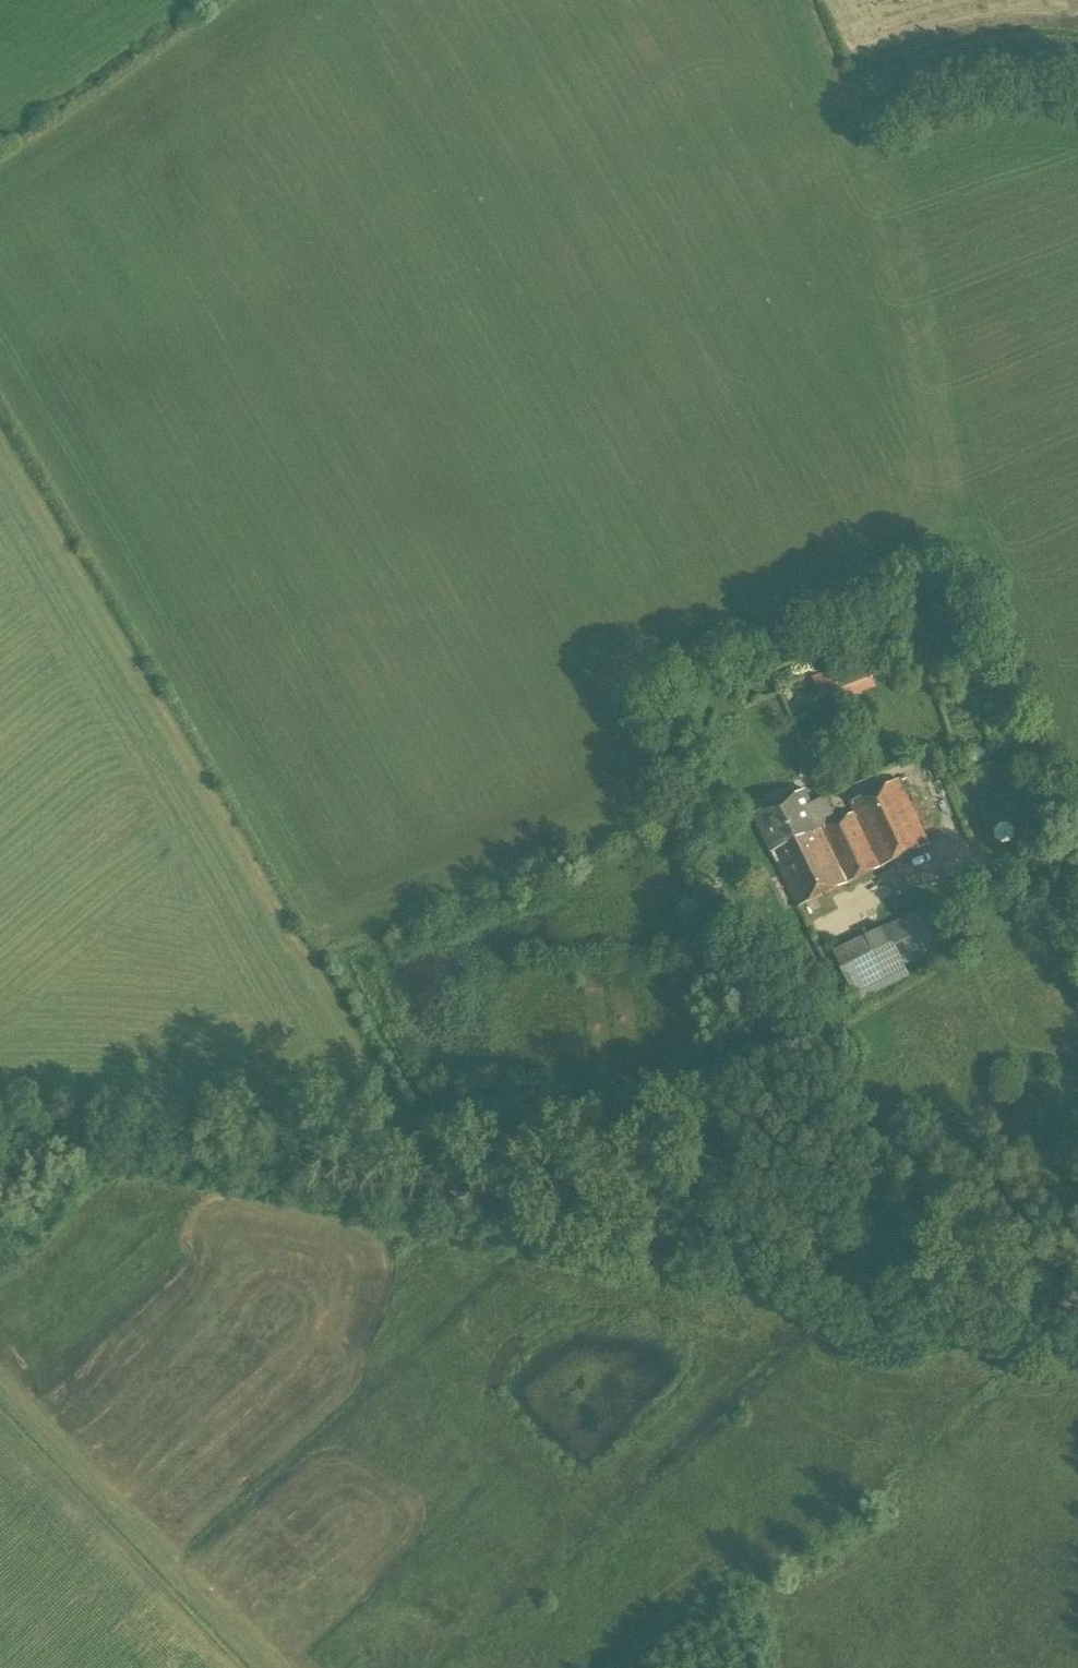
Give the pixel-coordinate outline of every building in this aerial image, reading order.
[(824,707),(840,701),(876,687),(864,656),(813,676),(824,707)] [(825,796),(813,802),(806,788),(752,814),(770,852),(772,851),(799,908),(932,844),(900,777),(849,801),(854,811),(836,820),(825,796)] [(1003,844),(1008,843),(1012,841),(1014,838),(1015,835),(1016,831),(1015,827),(1011,823),(1008,821),(1004,821),(1001,822),(997,824),(995,828),(994,832),(994,836),(996,840),(999,843),(1003,844)] [(860,1001),(911,976),(907,966),(946,946),(925,907),(834,950),(860,1001)]
